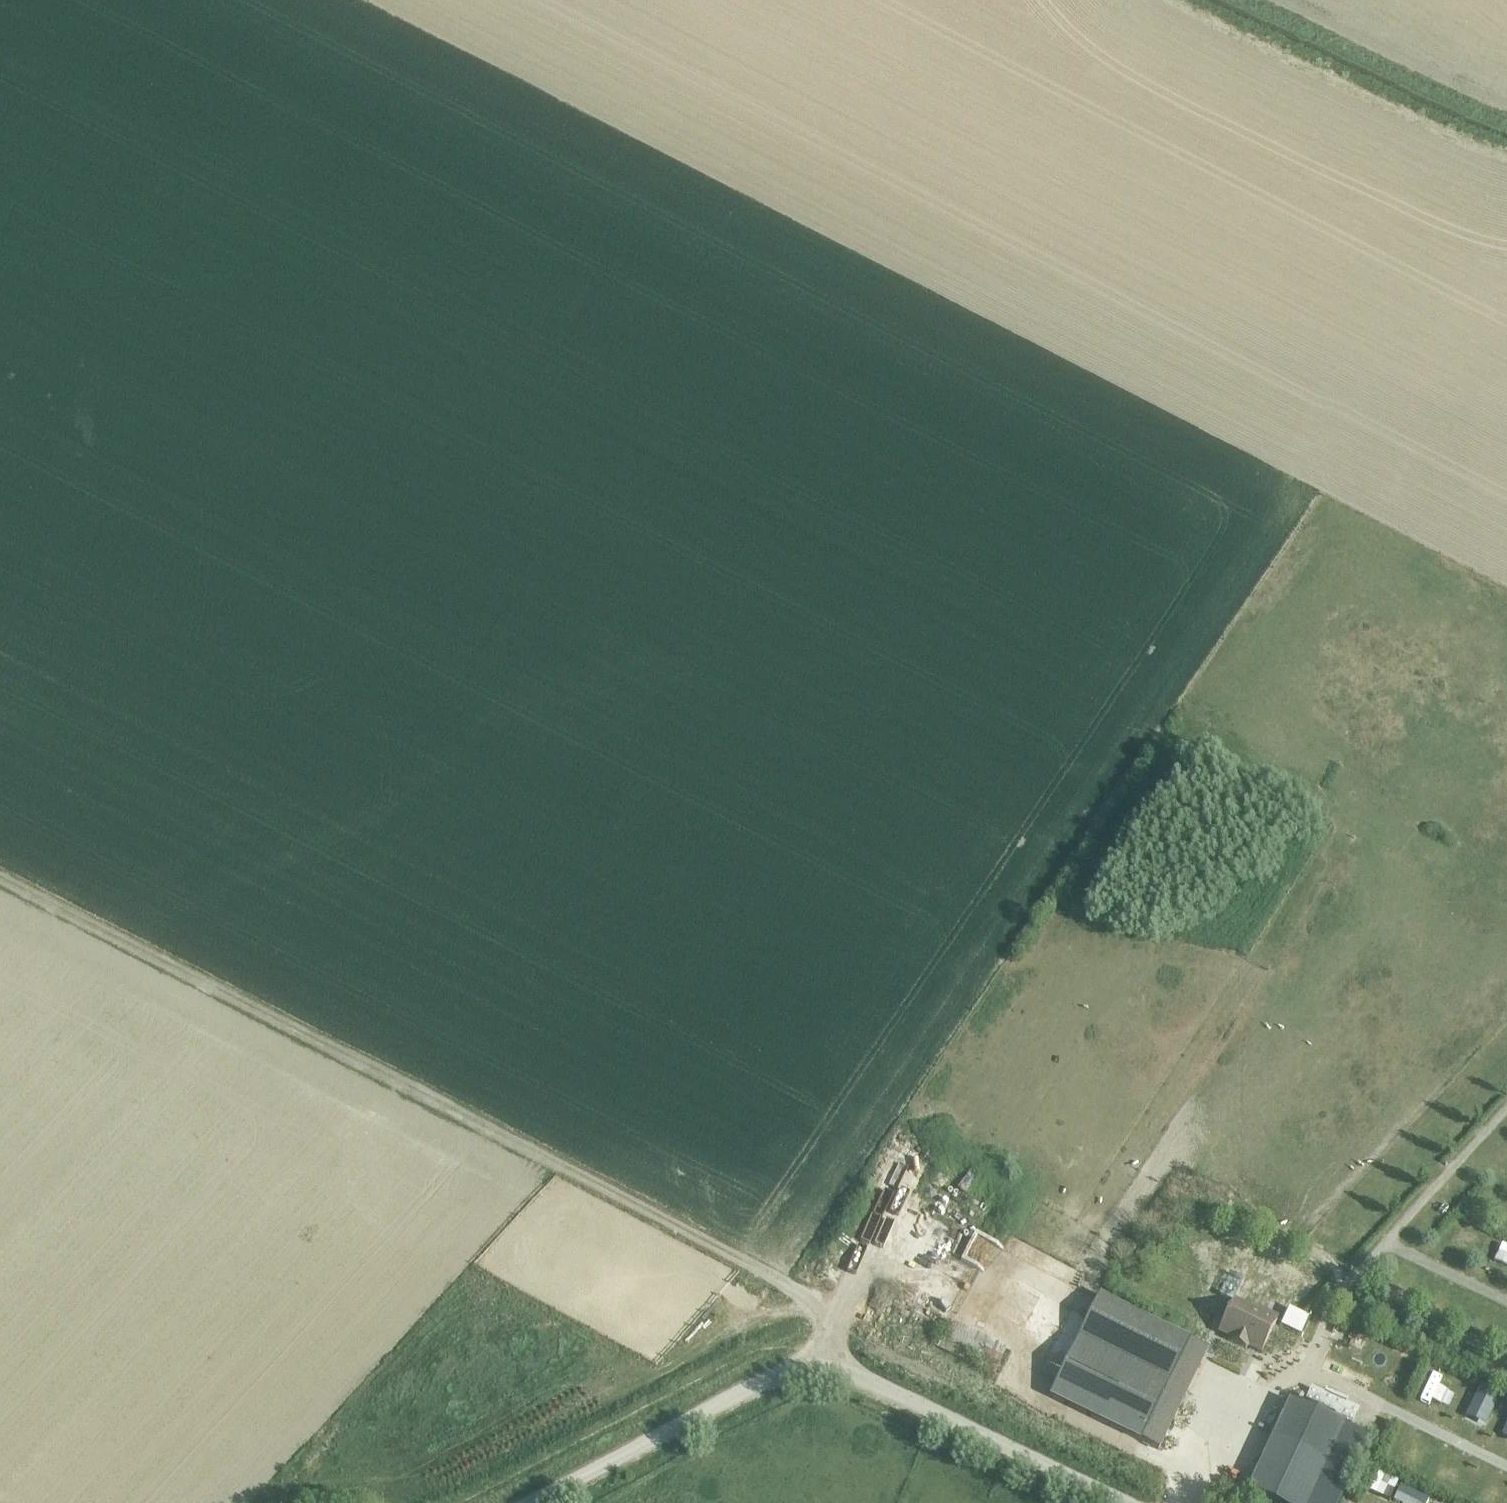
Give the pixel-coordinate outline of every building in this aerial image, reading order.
[(1099,1290),(1078,1339),(1049,1396),(1157,1449),(1181,1402),(1162,1393),(1191,1336),(1099,1290)] [(1231,1305),(1218,1331),(1232,1338),(1230,1342),(1245,1349),(1247,1346),(1261,1353),(1276,1322),(1262,1315),(1260,1319),(1231,1305)] [(980,1342),(979,1367),(1009,1368),(1010,1343),(980,1342)] [(1438,1368),(1430,1387),(1450,1395),(1458,1377),(1438,1368)] [(1309,1388),(1302,1403),(1349,1425),(1356,1410),(1309,1388)] [(1290,1401),(1248,1493),(1270,1502),(1338,1502),(1368,1437),(1290,1401)] [(1386,1476),(1382,1486),(1404,1496),(1408,1485),(1386,1476)]
